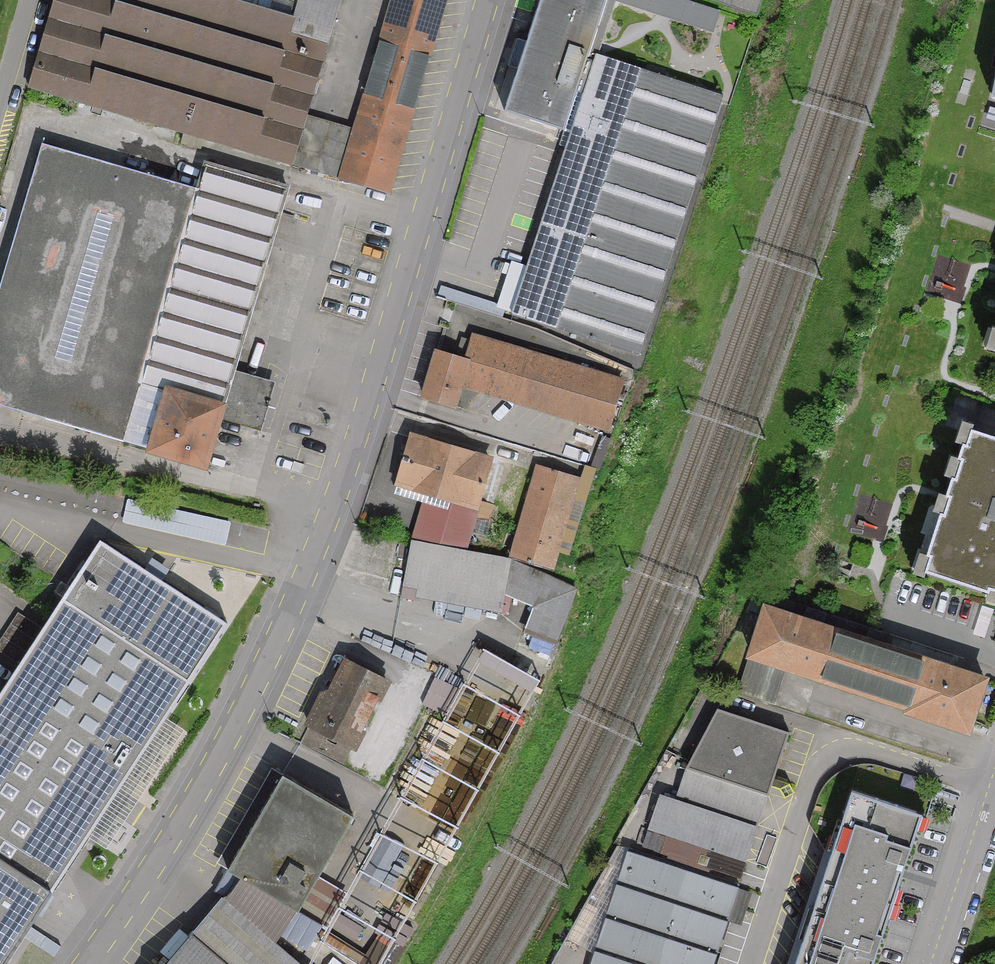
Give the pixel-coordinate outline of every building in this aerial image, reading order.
[(308,112),(341,0),(55,0),(30,85),(293,163),(308,112)] [(352,125),(308,112),(293,163),(390,192),(448,0),(390,0),(352,125)] [(510,111),(563,129),(501,316),(640,361),(727,99),(592,55),(610,0),(546,0),(510,111)] [(688,0),(612,0),(611,1),(713,33),(720,10),(688,0)] [(759,15),(764,0),(711,0),(759,15)] [(46,148),(0,294),(0,407),(202,469),(216,425),(262,439),(280,381),(231,366),(284,195),(203,170),(195,194),(46,148)] [(470,338),(463,363),(435,355),(424,394),(470,406),(472,398),(603,433),(618,378),(470,338)] [(915,571),(994,596),(994,427),(962,417),(915,571)] [(496,460),(407,440),(395,492),(423,499),(415,535),(476,549),(496,460)] [(579,481),(531,471),(512,564),(573,577),(595,470),(582,467),(579,481)] [(195,530),(226,538),(232,517),(200,509),(195,530)] [(512,564),(411,544),(401,595),(502,616),(498,635),(559,647),(573,577),(512,564)] [(99,545),(0,698),(0,963),(5,963),(85,842),(104,854),(183,732),(162,718),(222,625),(99,545)] [(903,708),(970,729),(988,671),(762,600),(745,652),(905,702),(903,708)] [(383,683),(339,662),(301,740),(345,762),(383,683)] [(720,715),(688,772),(676,804),(660,797),(647,835),(667,841),(659,866),(627,856),(592,963),(714,963),(789,737),(720,715)] [(363,827),(279,782),(230,873),(315,918),(363,827)] [(928,814),(845,787),(788,963),(880,963),(928,814)] [(167,963),(298,963),(223,900),(167,963)]
